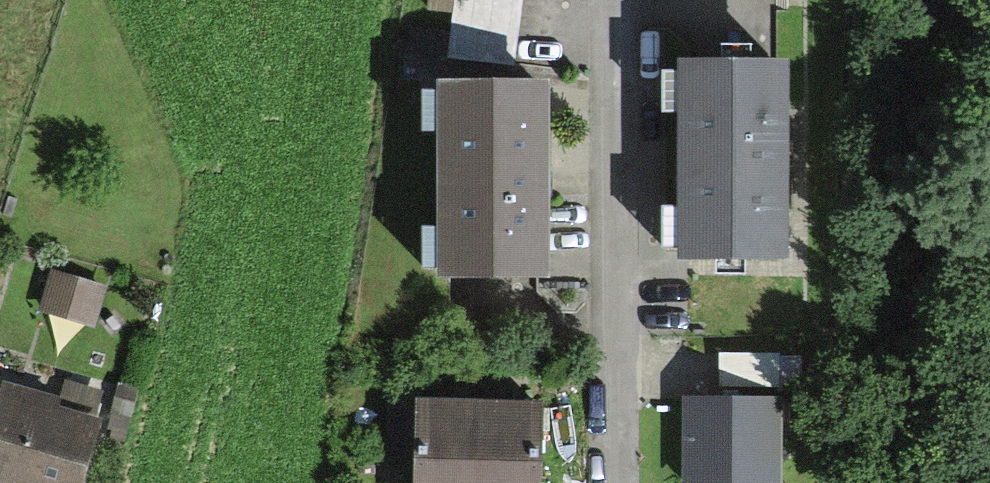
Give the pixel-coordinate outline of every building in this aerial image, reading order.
[(515,58),(522,0),(453,0),(447,49),(515,58)] [(790,58),(674,59),(675,260),(791,259),(790,58)] [(435,272),(550,273),(552,79),(436,78),(435,272)] [(105,286),(52,269),(39,309),(93,326),(105,286)] [(777,356),(721,355),(721,385),(777,385),(777,356)] [(103,419),(92,416),(99,394),(67,384),(61,400),(5,383),(0,400),(0,482),(83,482),(103,419)] [(783,400),(683,399),(683,482),(783,482),(783,400)] [(412,482),(539,482),(542,404),(414,400),(412,482)]
